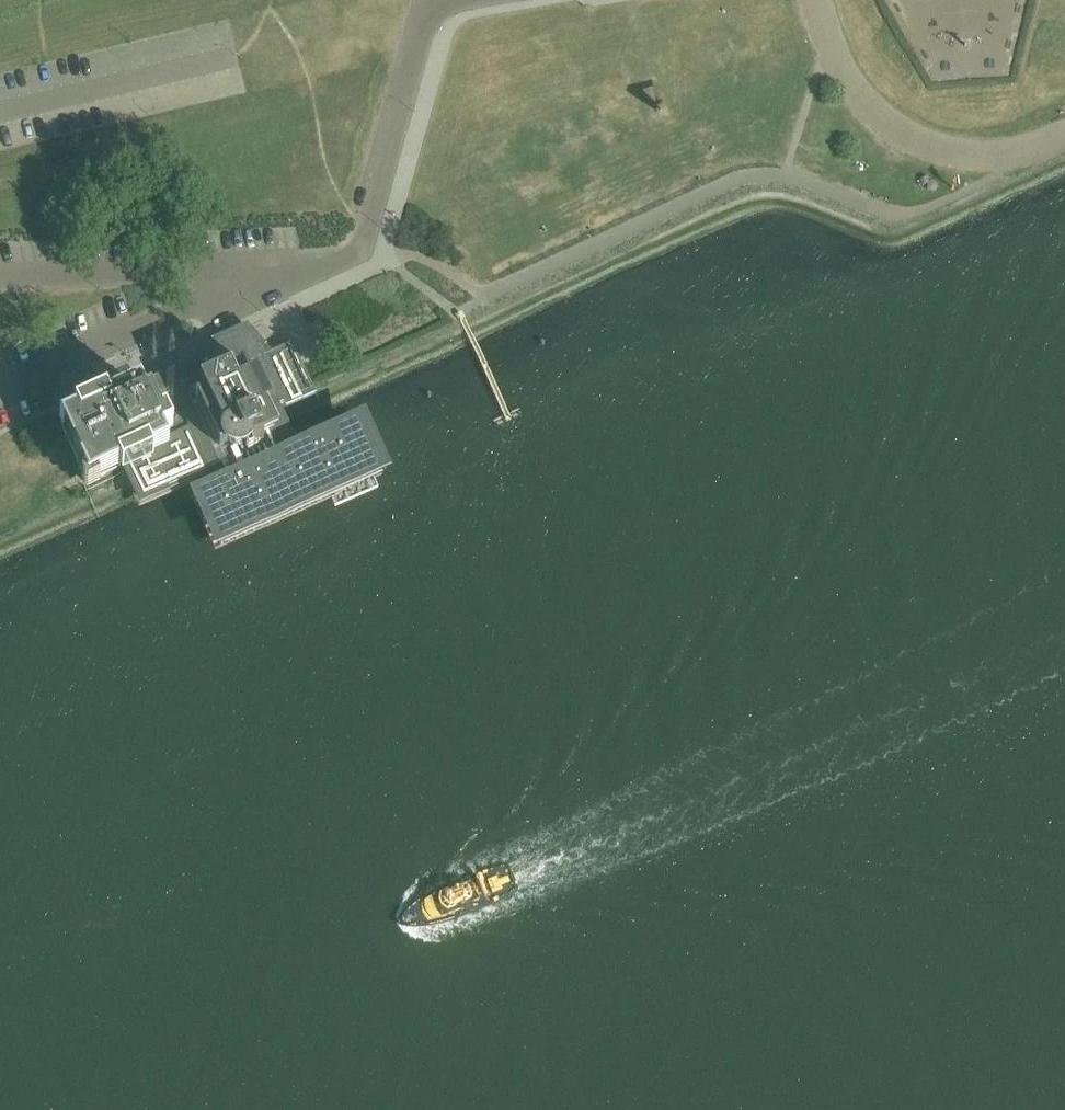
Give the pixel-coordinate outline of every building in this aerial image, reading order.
[(61,425),(89,485),(125,468),(142,504),(201,477),(210,497),(229,539),(371,475),(352,433),(302,456),(280,408),(285,405),(286,410),(316,396),(293,345),(279,351),(231,373),(220,350),(131,390),(132,392),(109,403),(106,398),(75,412),(78,418),(61,425)]
